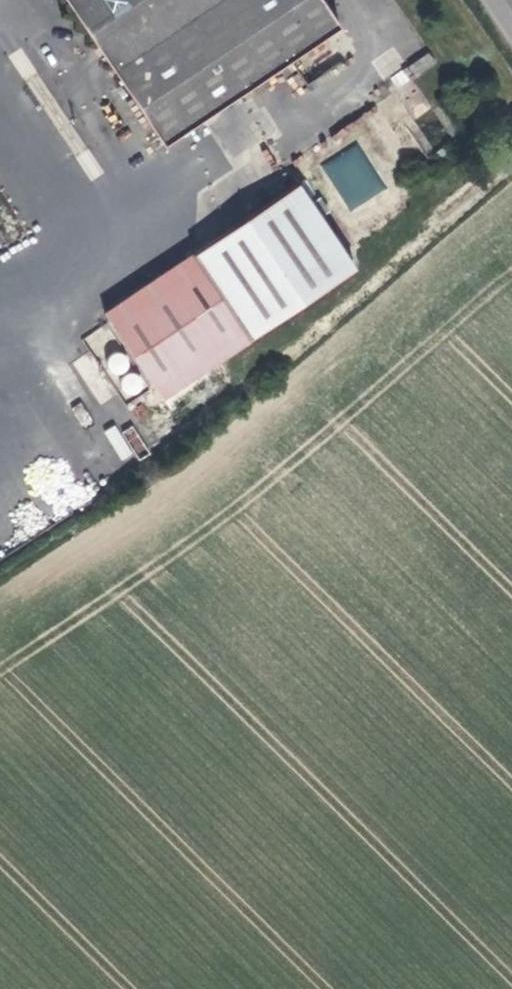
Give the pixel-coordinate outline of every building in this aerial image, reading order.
[(320,0),(66,0),(161,147),(340,31),(320,0)] [(22,48),(10,55),(24,80),(36,73),(22,48)] [(411,120),(426,148),(449,136),(433,108),(411,120)] [(350,210),(386,187),(356,142),(320,165),(350,210)] [(143,404),(329,287),(277,204),(91,321),(143,404)] [(147,451),(130,420),(106,434),(123,465),(147,451)]
